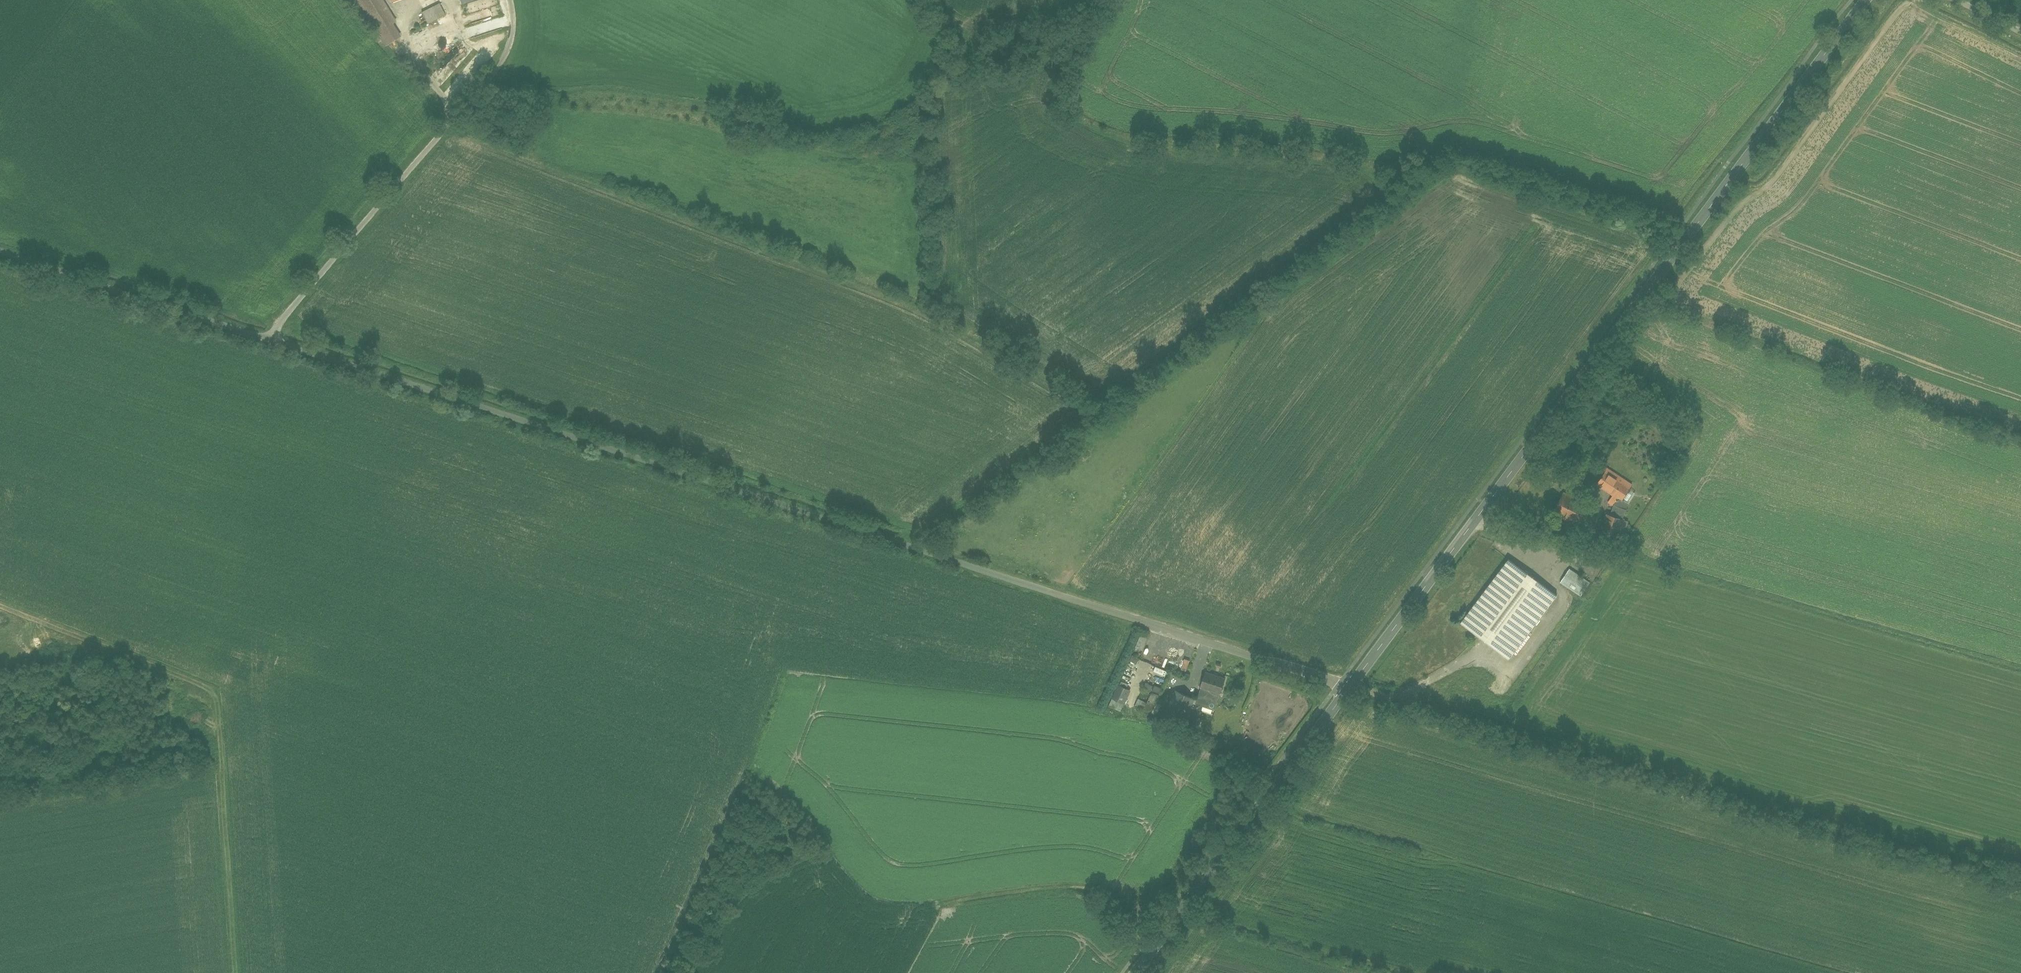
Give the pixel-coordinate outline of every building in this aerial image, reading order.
[(395,25),(398,23),(384,0),(365,0),(381,28),(383,27),(386,32),(381,35),(389,47),(403,39),(395,25)] [(439,4),(422,14),(430,27),(447,17),(439,4)] [(1606,509),(1596,545),(1616,551),(1627,512),(1622,510),(1628,499),(1621,494),(1629,483),(1606,467),(1595,481),(1610,490),(1609,510),(1606,509)] [(1563,493),(1553,513),(1580,526),(1590,506),(1563,493)] [(1504,558),(1459,619),(1506,654),(1551,593),(1504,558)] [(1573,567),(1562,579),(1578,593),(1589,581),(1573,567)] [(1154,661),(1134,705),(1154,714),(1159,703),(1155,702),(1168,672),(1182,678),(1188,665),(1170,657),(1166,666),(1154,661)] [(1174,687),(1164,711),(1183,719),(1190,701),(1210,709),(1224,675),(1203,666),(1192,694),(1174,687)] [(1114,681),(1109,694),(1122,700),(1128,687),(1114,681)]
